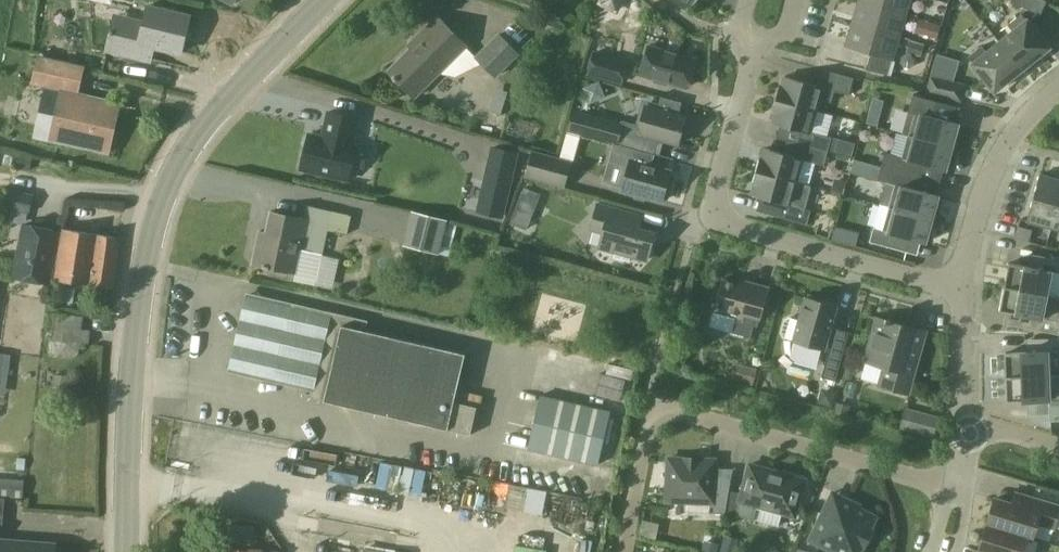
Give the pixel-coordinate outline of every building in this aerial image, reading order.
[(900,37),(906,14),(860,0),(853,23),(900,37)] [(910,0),(860,0),(906,14),(910,0)] [(1041,14),(1047,1),(1046,0),(1012,0),(1041,14)] [(156,45),(183,51),(192,16),(149,6),(144,28),(115,21),(109,48),(153,59),(156,45)] [(475,57),(476,55),(437,16),(421,33),(424,36),(389,70),(415,96),(439,73),(457,76),(482,64),(475,57)] [(1028,20),(1001,42),(1023,69),(1026,66),(1030,67),(1037,61),(1037,57),(1050,47),(1028,20)] [(871,53),(866,69),(887,75),(887,74),(892,59),(893,60),(900,37),(853,23),(847,46),(871,53)] [(475,57),(482,64),(496,78),(520,54),(499,32),(476,55),(475,57)] [(1023,69),(1001,42),(974,63),(995,90),(1008,80),(1012,81),(1020,75),(1019,71),(1023,69)] [(642,73),(688,86),(695,58),(649,46),(642,73)] [(587,76),(621,85),(628,62),(593,53),(587,76)] [(34,81),(78,91),(84,68),(39,57),(34,81)] [(777,98),(817,110),(820,100),(831,103),(835,92),(849,96),(854,80),(825,71),(820,86),(786,76),(783,85),(781,84),(777,98)] [(929,92),(961,99),(964,85),(932,78),(929,92)] [(55,136),(108,148),(117,105),(65,93),(55,136)] [(960,123),(957,123),(961,107),(942,102),(914,94),(903,133),(910,135),(953,147),(960,123)] [(772,122),(780,124),(801,130),(798,143),(827,151),(831,137),(811,132),(817,110),(777,98),(773,112),(775,112),(772,122)] [(679,144),(681,135),(685,134),(686,128),(684,125),(686,116),(646,105),(638,132),(679,144)] [(570,129),(618,142),(623,122),(575,109),(570,129)] [(328,128),(326,138),(310,134),(301,169),(349,180),(357,145),(352,144),(358,118),(329,112),(326,127),(328,128)] [(868,123),(878,126),(881,114),(871,112),(868,123)] [(886,152),(882,166),(919,176),(923,163),(947,170),(953,147),(910,135),(904,157),(886,152)] [(761,156),(757,170),(797,181),(804,158),(823,163),(827,151),(798,143),(794,155),(766,147),(763,157),(761,156)] [(479,211),(503,217),(517,153),(494,148),(479,211)] [(529,177),(563,186),(571,161),(537,152),(529,177)] [(372,182),(376,156),(358,154),(354,179),(372,182)] [(663,201),(664,195),(668,197),(674,177),(670,175),(671,170),(631,159),(623,189),(663,201)] [(887,182),(881,204),(933,219),(940,196),(916,189),(919,176),(882,166),(878,180),(887,182)] [(797,181),(757,170),(753,184),(755,184),(753,194),(781,202),(777,215),(808,224),(812,210),(806,208),(812,185),(797,181)] [(1052,228),(1058,202),(1058,179),(1041,174),(1028,221),(1052,228)] [(523,185),(511,222),(530,228),(541,191),(523,185)] [(5,209),(32,214),(35,196),(9,191),(5,209)] [(632,255),(648,260),(655,232),(639,228),(643,214),(597,202),(590,229),(604,232),(600,248),(616,252),(614,257),(630,261),(632,255)] [(324,254),(329,230),(347,234),(352,215),(334,210),(307,204),(304,219),(272,212),(268,231),(262,230),(255,262),(297,271),(295,280),(317,285),(324,254)] [(927,242),(933,219),(881,204),(870,241),(908,252),(912,238),(927,242)] [(405,242),(438,250),(446,221),(412,213),(405,242)] [(15,277),(49,284),(60,231),(26,224),(15,277)] [(57,278),(113,287),(121,237),(64,229),(57,278)] [(1005,286),(1058,296),(1058,259),(1039,255),(1036,267),(1010,262),(1005,286)] [(757,317),(761,318),(770,287),(742,279),(740,284),(723,279),(715,311),(737,317),(733,332),(752,337),(757,317)] [(1058,296),(1005,286),(1001,310),(1027,315),(1025,327),(1058,334),(1058,297),(1058,296)] [(367,321),(249,294),(231,369),(325,391),(323,400),(471,434),(478,406),(455,401),(466,353),(365,330),(367,321)] [(782,333),(786,337),(825,348),(837,306),(806,297),(800,320),(791,317),(786,319),(782,333)] [(48,339),(90,344),(91,330),(83,329),(83,316),(51,313),(48,339)] [(908,393),(917,362),(926,330),(911,326),(879,317),(866,361),(886,366),(880,385),(908,393)] [(1006,377),(1050,375),(1049,351),(1058,351),(1058,338),(1032,339),(1033,352),(1005,353),(1006,377)] [(823,377),(836,381),(844,353),(830,350),(823,377)] [(12,353),(0,351),(0,393),(6,394),(12,353)] [(1006,377),(1007,401),(1035,400),(1035,413),(1058,412),(1058,387),(1050,387),(1050,375),(1006,377)] [(599,464),(612,410),(541,394),(529,448),(599,464)] [(937,434),(940,412),(905,407),(902,429),(937,434)] [(710,512),(726,513),(730,489),(715,489),(716,459),(669,457),(667,501),(711,502),(710,512)] [(383,460),(377,483),(421,494),(427,470),(383,460)] [(806,479),(767,468),(750,464),(745,484),(736,514),(754,519),(758,506),(781,512),(796,516),(806,479)] [(1037,487),(1034,494),(1058,502),(1058,494),(1037,487)] [(825,511),(811,539),(838,551),(840,551),(841,550),(846,551),(859,551),(863,544),(866,546),(873,531),(870,529),(876,516),(859,508),(860,505),(847,499),(834,492),(825,511)] [(988,524),(1033,537),(1037,524),(1055,529),(1058,515),(1058,503),(1033,495),(1029,508),(996,498),(988,524)] [(1033,537),(988,524),(980,550),(988,551),(1023,551),(1028,537),(1033,538),(1033,537)] [(56,543),(0,539),(0,551),(55,551),(56,543)] [(366,542),(363,551),(404,551),(366,542)]
